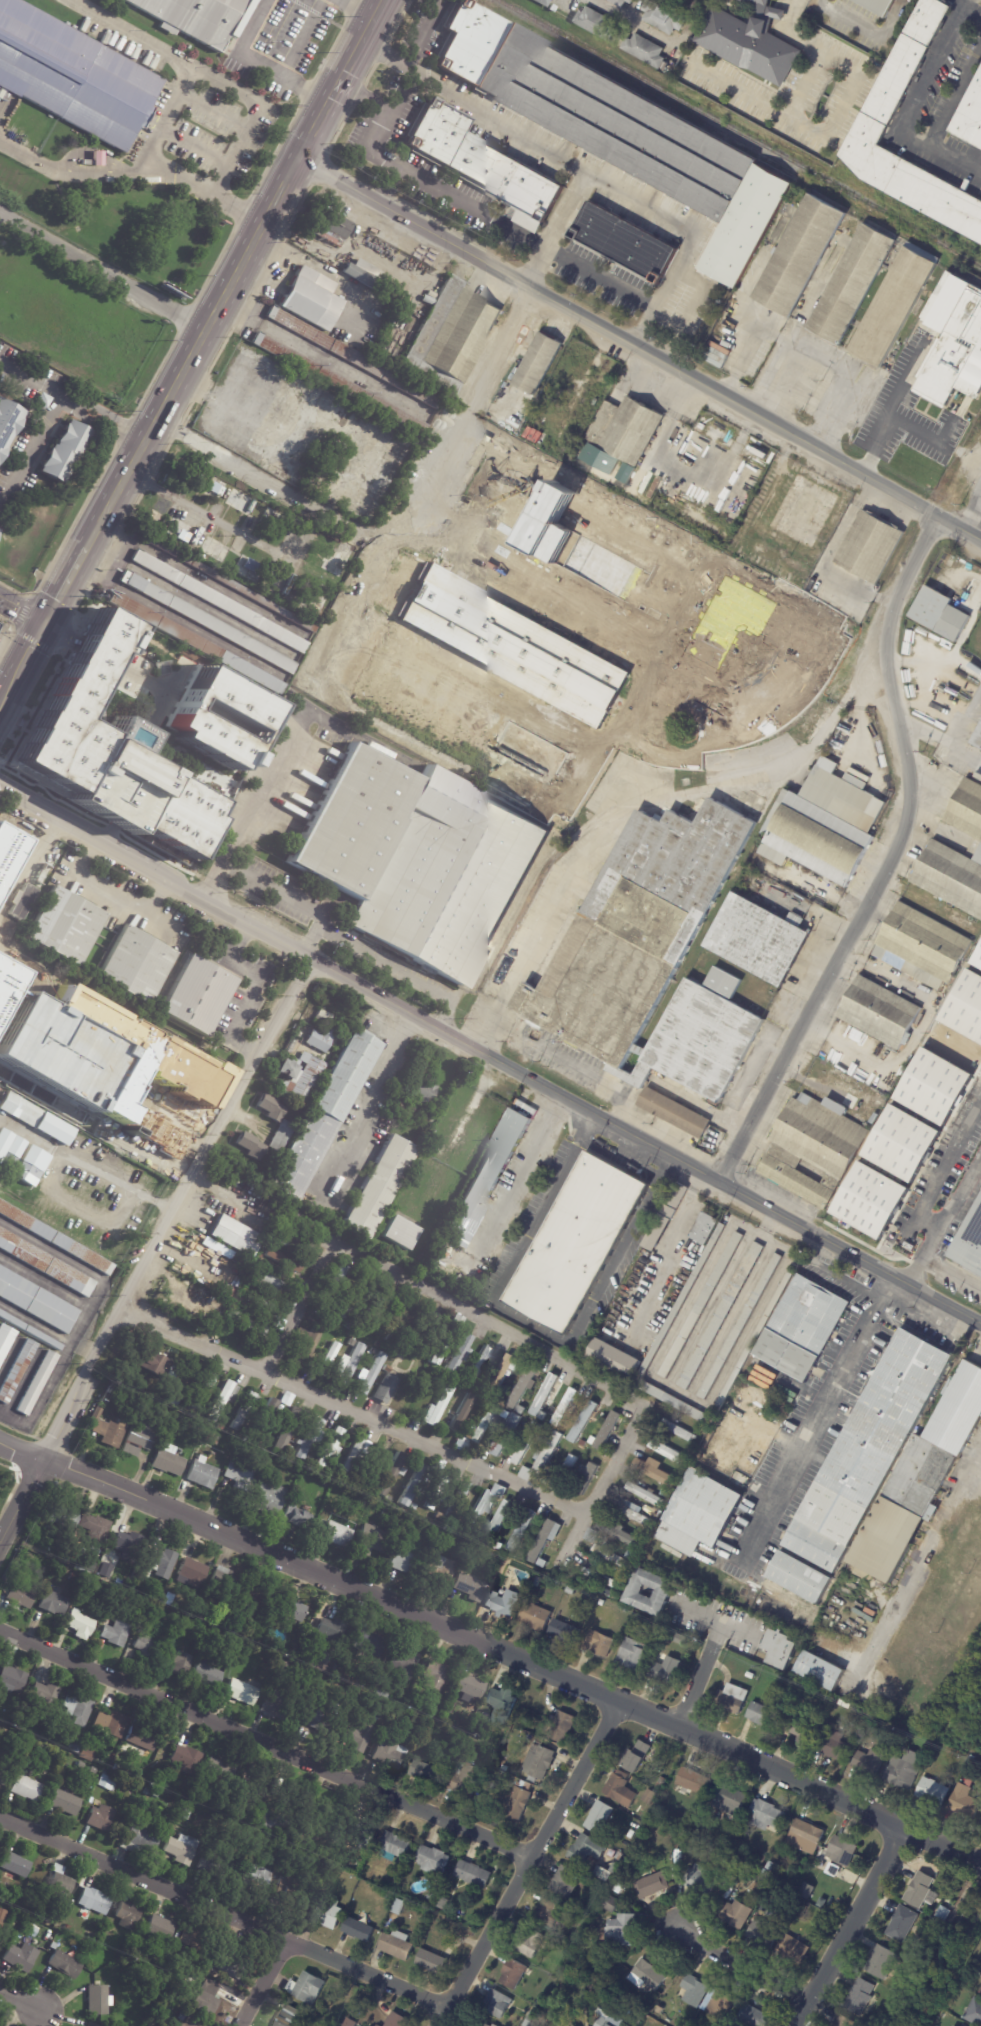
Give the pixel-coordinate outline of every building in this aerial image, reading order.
[(126,152),(168,79),(24,0),(0,0),(0,85),(126,152)] [(225,52),(253,0),(131,0),(225,52)] [(444,28),(459,0),(469,0),(468,1),(508,23),(508,22),(758,160),(756,164),(794,185),(736,289),(699,268),(721,229),(708,222),(709,219),(688,207),(686,210),(664,198),(666,194),(646,183),(644,187),(624,175),(626,172),(606,161),(604,164),(583,153),(585,149),(565,138),(563,141),(542,130),(544,127),(524,116),(522,119),(501,108),(503,104),(483,93),(481,97),(471,91),(473,87),(434,65),(452,33),(444,28)] [(623,8),(608,0),(635,0),(633,4),(627,1),(623,8)] [(642,8),(647,0),(652,0),(682,17),(683,17),(678,26),(677,25),(672,34),(644,19),(648,11),(642,8)] [(748,4),(740,0),(773,0),(770,6),(774,7),(787,10),(784,20),(772,17),(769,32),(803,50),(799,59),(797,59),(782,87),(694,41),(713,5),(751,25),(758,5),(750,1),(748,4)] [(879,144),(980,200),(980,244),(862,179),(840,155),(924,0),(942,0),(954,6),(879,144)] [(886,18),(854,0),(898,0),(887,18),(886,18)] [(572,20),(578,9),(583,12),(587,5),(613,20),(611,25),(618,29),(610,42),(572,20)] [(661,55),(661,56),(666,59),(660,70),(621,48),(627,37),(632,40),(636,33),(665,49),(661,55)] [(664,63),(670,67),(668,72),(661,68),(664,63)] [(956,126),(980,140),(980,86),(956,126)] [(558,186),(565,189),(545,224),(538,236),(514,223),(519,215),(408,154),(410,149),(403,145),(429,96),(438,101),(437,102),(470,120),(463,133),(558,186)] [(10,118),(28,127),(26,132),(6,122),(8,117),(10,118)] [(7,124),(26,135),(23,139),(3,128),(5,123),(7,124)] [(100,149),(103,150),(103,165),(93,164),(93,149),(100,149)] [(747,299),(786,320),(841,217),(805,197),(747,299)] [(658,285),(649,280),(647,285),(575,244),(577,240),(571,236),(590,201),(677,251),(658,285)] [(326,208),(354,222),(346,239),(324,227),(319,235),(311,231),(324,206),(326,208)] [(802,328),(835,347),(892,244),(858,225),(802,328)] [(843,353),(899,249),(931,265),(875,370),(843,353)] [(343,271),(348,261),(381,279),(375,290),(343,271)] [(297,264),(274,305),(323,332),(340,301),(327,293),(333,283),(297,264)] [(949,272),(980,290),(980,351),(980,390),(975,401),(955,389),(945,407),(914,389),(947,331),(923,317),(949,272)] [(451,275),(465,282),(461,288),(503,311),(454,399),(399,369),(449,274),(451,275)] [(429,425),(423,436),(252,342),(258,330),(264,334),(429,425)] [(564,343),(535,395),(540,399),(520,436),(498,423),(506,409),(509,408),(514,411),(525,391),(513,384),(542,331),(564,343)] [(723,367),(723,369),(702,357),(711,340),(720,344),(723,339),(729,342),(726,348),(732,351),(723,367)] [(53,397),(47,408),(37,403),(42,392),(53,397)] [(657,429),(636,468),(584,439),(606,401),(619,408),(626,395),(664,416),(657,429)] [(7,447),(0,460),(0,398),(25,411),(22,417),(23,417),(15,432),(13,435),(12,435),(6,446),(7,447)] [(93,431),(79,456),(78,455),(62,482),(39,470),(42,466),(41,465),(51,447),(52,448),(54,443),(56,444),(58,441),(57,440),(67,422),(68,423),(70,418),(93,431)] [(310,424),(331,436),(324,449),(303,437),(310,424)] [(342,439),(353,447),(346,457),(335,449),(342,439)] [(291,456),(302,440),(309,444),(299,460),(291,456)] [(185,445),(140,528),(321,624),(363,546),(185,445)] [(297,481),(290,477),(288,480),(280,476),(282,473),(279,470),(288,455),(306,466),(297,481)] [(331,468),(333,463),(341,468),(339,472),(331,468)] [(579,508),(618,530),(568,621),(537,604),(528,620),(572,644),(602,588),(659,619),(611,708),(622,714),(613,730),(602,724),(596,735),(611,743),(596,772),(536,739),(524,762),(518,759),(530,736),(525,734),(501,779),(482,769),(485,764),(352,692),(392,618),(378,610),(408,554),(435,569),(439,560),(450,566),(446,575),(521,616),(530,600),(490,578),(541,487),(579,508)] [(904,531),(905,532),(877,585),(860,576),(853,588),(845,583),(852,571),(834,562),(863,509),(869,512),(870,510),(901,527),(900,529),(904,531)] [(779,518),(768,539),(764,536),(775,516),(779,518)] [(254,594),(317,628),(314,634),(143,539),(146,534),(254,594)] [(254,613),(309,644),(303,655),(132,560),(138,549),(254,613)] [(254,654),(120,581),(126,570),(297,664),(291,675),(254,654)] [(485,591),(489,584),(507,594),(503,602),(485,591)] [(932,589),(953,600),(950,606),(971,617),(957,643),(910,617),(927,586),(932,589)] [(287,685),(281,696),(108,602),(115,590),(287,685)] [(108,618),(146,638),(131,667),(126,663),(89,731),(116,746),(114,750),(229,813),(221,828),(227,831),(204,872),(146,841),(144,846),(80,812),(84,806),(24,772),(33,755),(35,756),(43,740),(41,740),(51,722),(53,723),(61,708),(59,708),(68,691),(70,692),(79,676),(78,675),(83,665),(84,665),(94,647),(93,646),(108,618)] [(214,678),(288,718),(247,783),(187,750),(190,744),(181,739),(214,678)] [(686,715),(689,716),(684,725),(665,715),(670,706),(686,715)] [(848,710),(854,713),(847,724),(841,720),(848,710)] [(808,723),(812,726),(805,736),(801,733),(808,723)] [(971,743),(980,725),(980,748),(971,743)] [(559,832),(436,761),(430,775),(360,736),(295,860),(362,897),(352,922),(415,955),(469,987),(559,832)] [(886,802),(870,833),(876,836),(848,887),(790,856),(784,866),(759,853),(768,836),(761,833),(785,787),(792,791),(793,790),(794,790),(805,770),(812,774),(822,754),(839,764),(834,772),(844,778),(847,772),(867,783),(864,789),(886,802)] [(972,780),(980,785),(980,840),(943,819),(966,776),(972,780)] [(720,797),(718,801),(710,796),(712,792),(720,797)] [(710,797),(755,822),(635,1044),(647,1050),(686,978),(703,987),(715,966),(741,981),(730,1001),(765,1020),(720,1104),(718,1104),(716,1108),(705,1102),(707,1098),(654,1068),(653,1070),(680,1085),(678,1090),(650,1074),(642,1090),(605,1070),(609,1063),(510,1009),(524,982),(539,990),(638,809),(661,822),(668,809),(684,818),(689,810),(686,808),(689,803),(702,810),(709,797),(710,797)] [(972,859),(980,843),(980,920),(910,881),(934,838),(972,859)] [(51,860),(45,870),(37,866),(26,887),(18,882),(22,874),(18,872),(22,864),(27,866),(35,850),(43,854),(43,855),(51,860)] [(56,865),(52,872),(46,869),(50,861),(56,865)] [(103,921),(78,966),(26,937),(54,886),(106,915),(103,921)] [(733,891),(785,919),(789,911),(803,919),(799,926),(810,932),(781,988),(703,946),(732,891),(733,891)] [(949,983),(945,981),(939,991),(902,970),(907,960),(889,950),(883,960),(873,954),(878,944),(877,943),(900,900),(973,940),(949,983)] [(178,953),(149,1004),(97,976),(125,924),(133,928),(138,919),(142,921),(137,930),(178,953)] [(972,963),(980,947),(980,968),(972,963)] [(207,963),(238,980),(206,1037),(159,1011),(191,954),(207,963)] [(969,968),(980,975),(980,1043),(939,1019),(969,968)] [(899,1050),(838,1016),(860,975),(922,1008),(899,1050)] [(121,1022),(109,1014),(113,1007),(125,1015),(121,1022)] [(316,1014),(319,1008),(332,1014),(329,1020),(316,1014)] [(951,1029),(939,1051),(929,1045),(941,1023),(951,1029)] [(304,1104),(276,1088),(280,1082),(281,1082),(289,1080),(289,1081),(291,1079),(276,1071),(283,1058),(288,1061),(289,1059),(293,1061),(292,1063),(295,1064),(302,1051),(309,1055),(313,1048),(304,1042),(311,1029),(320,1034),(324,1026),(335,1032),(334,1033),(341,1037),(339,1041),(340,1041),(338,1044),(338,1043),(331,1056),(326,1065),(325,1065),(304,1104)] [(358,1031),(382,1044),(297,1201),(268,1185),(353,1028),(358,1031)] [(938,1054),(974,1075),(944,1126),(896,1098),(925,1047),(938,1054)] [(420,1099),(409,1093),(418,1077),(427,1082),(428,1080),(439,1086),(428,1107),(418,1102),(420,1099)] [(647,1086),(711,1121),(700,1140),(637,1105),(647,1086)] [(12,1115),(0,1109),(0,1106),(9,1089),(21,1096),(21,1097),(44,1110),(43,1111),(51,1116),(47,1121),(42,1131),(35,1127),(34,1127),(12,1115)] [(279,1123),(266,1116),(268,1112),(257,1105),(264,1093),(278,1100),(277,1102),(287,1108),(279,1123)] [(808,1096),(825,1105),(829,1097),(851,1109),(846,1117),(871,1130),(827,1211),(759,1173),(776,1142),(771,1140),(794,1097),(799,1100),(803,1093),(808,1096)] [(533,1099),(539,1103),(537,1107),(530,1103),(533,1099)] [(521,1104),(536,1112),(460,1251),(459,1250),(448,1270),(436,1263),(447,1243),(439,1239),(515,1100),(521,1104)] [(186,1125),(165,1163),(147,1152),(155,1138),(144,1133),(161,1104),(176,1112),(173,1117),(186,1125)] [(941,1132),(911,1183),(863,1155),(893,1104),(941,1132)] [(421,1106),(435,1113),(429,1125),(415,1118),(421,1106)] [(877,1113),(881,1116),(875,1125),(871,1122),(877,1113)] [(93,1114),(98,1116),(94,1125),(89,1122),(93,1114)] [(59,1123),(56,1127),(48,1121),(50,1117),(59,1123)] [(268,1146),(283,1118),(295,1125),(281,1152),(268,1146)] [(257,1139),(256,1141),(266,1147),(258,1161),(247,1154),(248,1151),(236,1143),(243,1131),(257,1139)] [(341,1225),(390,1134),(417,1149),(368,1240),(341,1225)] [(16,1175),(0,1165),(0,1147),(6,1151),(9,1145),(25,1154),(25,1153),(39,1162),(36,1167),(42,1171),(34,1186),(19,1178),(17,1181),(14,1179),(16,1175)] [(506,1302),(589,1151),(651,1185),(568,1336),(506,1302)] [(911,1189),(881,1241),(832,1212),(862,1161),(911,1189)] [(689,1187),(656,1251),(644,1244),(678,1181),(689,1187)] [(308,1188),(318,1193),(315,1197),(306,1192),(308,1188)] [(947,1256),(980,1196),(980,1275),(947,1256)] [(109,1277),(0,1215),(0,1200),(115,1266),(109,1277)] [(707,1246),(690,1236),(705,1211),(722,1220),(707,1246)] [(264,1236),(252,1258),(210,1234),(222,1213),(264,1236)] [(394,1214),(420,1229),(409,1251),(382,1236),(394,1214)] [(722,1223),(727,1226),(644,1380),(711,1417),(793,1263),(800,1266),(713,1428),(634,1385),(721,1223),(722,1223)] [(88,1299),(0,1249),(0,1228),(97,1283),(88,1299)] [(744,1235),(667,1379),(659,1374),(736,1231),(744,1235)] [(282,1245),(280,1248),(276,1245),(277,1242),(274,1240),(276,1236),(282,1239),(280,1243),(283,1244),(282,1245)] [(755,1241),(766,1247),(688,1391),(678,1385),(755,1241)] [(500,1253),(494,1266),(489,1264),(495,1251),(500,1253)] [(775,1252),(783,1256),(705,1400),(697,1396),(775,1252)] [(255,1258),(260,1253),(263,1255),(262,1257),(264,1259),(263,1261),(261,1259),(259,1261),(255,1258)] [(213,1275),(207,1287),(186,1275),(192,1264),(213,1275)] [(67,1334),(0,1296),(0,1265),(81,1310),(67,1334)] [(331,1278),(340,1282),(346,1269),(337,1265),(331,1278)] [(801,1276),(851,1303),(807,1383),(754,1354),(798,1274),(801,1276)] [(251,1278),(257,1281),(254,1286),(249,1283),(251,1278)] [(403,1314),(389,1340),(381,1335),(404,1294),(412,1299),(403,1314)] [(337,1309),(332,1307),(336,1300),(340,1302),(337,1309)] [(61,1351),(0,1316),(0,1309),(64,1346),(61,1351)] [(221,1312),(215,1325),(208,1322),(214,1309),(221,1312)] [(458,1314),(467,1318),(462,1329),(453,1324),(458,1313),(458,1314)] [(272,1326),(280,1330),(284,1321),(276,1317),(272,1326)] [(345,1325),(349,1319),(356,1323),(351,1330),(345,1325)] [(326,1326),(306,1365),(296,1361),(298,1357),(291,1353),(297,1340),(295,1339),(301,1327),(312,1333),(318,1322),(326,1326)] [(19,1332),(0,1367),(0,1329),(3,1323),(19,1332)] [(454,1328),(452,1334),(457,1336),(453,1346),(448,1343),(439,1366),(430,1362),(446,1324),(454,1328)] [(491,1331),(485,1341),(473,1334),(479,1324),(491,1330),(491,1331)] [(955,1357),(837,1575),(785,1546),(903,1328),(955,1357)] [(473,1338),(470,1344),(475,1347),(470,1356),(464,1353),(456,1368),(448,1363),(464,1334),(473,1338)] [(512,1343),(506,1352),(495,1345),(501,1336),(512,1343)] [(642,1360),(642,1361),(644,1362),(637,1374),(635,1373),(632,1379),(589,1356),(600,1337),(642,1360)] [(7,1404),(0,1400),(0,1390),(28,1338),(39,1344),(7,1404)] [(351,1338),(357,1341),(354,1346),(349,1344),(351,1338)] [(335,1341),(341,1345),(331,1363),(325,1360),(335,1341)] [(368,1347),(346,1387),(338,1382),(340,1379),(333,1375),(342,1358),(348,1362),(359,1342),(368,1347)] [(493,1348),(490,1354),(494,1356),(491,1362),(487,1360),(474,1382),(467,1378),(486,1344),(493,1348)] [(531,1354),(527,1362),(516,1356),(521,1347),(532,1352),(531,1354)] [(137,1364),(146,1348),(175,1364),(173,1368),(177,1370),(173,1378),(166,1374),(163,1379),(137,1364)] [(59,1356),(27,1416),(16,1410),(49,1350),(60,1355),(59,1356)] [(359,1392),(357,1391),(379,1351),(387,1356),(365,1396),(359,1392)] [(516,1372),(513,1371),(510,1377),(507,1375),(494,1398),(485,1393),(508,1354),(516,1358),(513,1363),(519,1367),(516,1372)] [(969,1358),(980,1364),(980,1419),(962,1455),(959,1454),(934,1501),(940,1505),(932,1520),(927,1518),(892,1583),(874,1573),(867,1577),(857,1572),(861,1565),(851,1560),(886,1495),(884,1494),(917,1432),(925,1436),(966,1357),(969,1358)] [(535,1370),(536,1371),(532,1378),(537,1381),(532,1389),(528,1386),(517,1406),(510,1402),(529,1367),(535,1370)] [(214,1373),(219,1376),(212,1388),(209,1387),(196,1410),(188,1406),(207,1370),(214,1373)] [(397,1376),(402,1379),(386,1404),(374,1396),(390,1372),(397,1376)] [(236,1383),(235,1385),(239,1387),(234,1397),(236,1398),(233,1404),(226,1401),(214,1423),(206,1418),(227,1379),(236,1383)] [(555,1383),(550,1391),(557,1395),(548,1411),(541,1407),(537,1414),(530,1410),(547,1379),(555,1383)] [(106,1392),(111,1381),(121,1385),(116,1396),(106,1392)] [(457,1387),(436,1427),(423,1420),(432,1404),(436,1406),(449,1382),(457,1387)] [(576,1398),(579,1400),(575,1407),(571,1404),(558,1427),(550,1423),(570,1387),(577,1391),(574,1397),(576,1398)] [(257,1394),(257,1395),(261,1398),(257,1406),(253,1404),(238,1432),(230,1428),(250,1390),(257,1394)] [(478,1395),(456,1436),(449,1432),(453,1423),(448,1420),(454,1409),(459,1412),(470,1391),(478,1395)] [(274,1419),(278,1421),(274,1428),(269,1425),(263,1434),(254,1429),(272,1396),(281,1402),(272,1418),(274,1419)] [(598,1404),(575,1444),(567,1439),(590,1400),(598,1404)] [(657,1401),(669,1407),(664,1418),(652,1412),(657,1401)] [(519,1404),(527,1408),(523,1415),(516,1410),(519,1404)] [(98,1419),(108,1423),(109,1420),(126,1427),(118,1449),(100,1442),(102,1436),(91,1431),(96,1420),(90,1418),(96,1406),(103,1409),(98,1419)] [(296,1423),(299,1425),(296,1430),(292,1428),(280,1451),(271,1447),(293,1406),(301,1411),(294,1423),(296,1423)] [(493,1413),(476,1442),(462,1434),(467,1425),(473,1428),(485,1408),(493,1413)] [(622,1415),(602,1451),(587,1443),(591,1436),(597,1439),(613,1410),(622,1415)] [(499,1457),(490,1452),(497,1440),(491,1437),(493,1433),(500,1437),(512,1413),(520,1417),(499,1457)] [(323,1420),(302,1461),(294,1457),(299,1446),(295,1443),(297,1440),(301,1442),(314,1416),(323,1420)] [(660,1426),(664,1419),(668,1421),(670,1417),(679,1421),(677,1426),(693,1434),(693,1435),(696,1437),(695,1440),(692,1438),(690,1442),(660,1426)] [(140,1450),(137,1457),(122,1451),(136,1418),(159,1429),(149,1451),(141,1447),(140,1450)] [(512,1461),(533,1421),(541,1425),(536,1434),(537,1434),(536,1436),(535,1435),(519,1465),(512,1461)] [(346,1431),(324,1470),(316,1466),(338,1426),(346,1431)] [(564,1439),(562,1438),(541,1475),(534,1471),(539,1461),(535,1458),(540,1450),(543,1452),(556,1430),(564,1435),(563,1436),(565,1437),(564,1439)] [(721,1447),(733,1431),(737,1435),(725,1450),(721,1447)] [(220,1437),(217,1445),(208,1441),(211,1433),(220,1437)] [(340,1472),(359,1436),(367,1441),(349,1476),(340,1472)] [(677,1462),(648,1447),(653,1438),(688,1457),(683,1466),(677,1462)] [(459,1439),(470,1445),(465,1453),(454,1447),(459,1439)] [(160,1449),(170,1453),(171,1452),(174,1454),(187,1460),(179,1477),(166,1471),(166,1472),(151,1466),(159,1448),(160,1449)] [(587,1449),(597,1455),(593,1461),(584,1456),(587,1449)] [(746,1458),(751,1450),(755,1452),(751,1461),(746,1458)] [(376,1493),(397,1453),(405,1458),(400,1467),(405,1470),(402,1477),(397,1474),(385,1497),(376,1493)] [(557,1478),(571,1453),(578,1457),(565,1482),(557,1478)] [(201,1485),(186,1479),(195,1459),(219,1469),(211,1489),(201,1485)] [(650,1464),(677,1479),(672,1488),(637,1469),(642,1460),(650,1464)] [(254,1489),(224,1476),(230,1461),(261,1473),(254,1489)] [(287,1462),(296,1465),(294,1470),(285,1467),(287,1462)] [(599,1466),(582,1495),(575,1491),(583,1477),(579,1475),(581,1471),(585,1473),(591,1462),(599,1466)] [(399,1503),(422,1463),(431,1469),(409,1508),(399,1503)] [(529,1481),(519,1475),(524,1465),(534,1471),(529,1481)] [(729,1485),(746,1494),(718,1547),(704,1539),(695,1556),(656,1535),(694,1466),(729,1485)] [(277,1517),(251,1506),(262,1479),(287,1489),(277,1517)] [(446,1516),(464,1481),(471,1484),(466,1494),(471,1496),(469,1501),(464,1499),(453,1519),(446,1516)] [(649,1491),(650,1488),(655,1491),(654,1494),(666,1501),(662,1509),(626,1489),(630,1481),(648,1492),(649,1491)] [(506,1488),(495,1484),(489,1498),(500,1502),(506,1488)] [(572,1499),(562,1494),(565,1487),(575,1493),(572,1499)] [(490,1501),(494,1503),(489,1511),(484,1508),(474,1526),(468,1523),(486,1489),(493,1492),(489,1500),(490,1501)] [(663,1489),(669,1491),(667,1497),(661,1494),(663,1489)] [(632,1503),(639,1507),(636,1513),(654,1522),(651,1529),(616,1510),(622,1498),(632,1503)] [(490,1543),(484,1540),(506,1499),(515,1504),(509,1515),(514,1517),(510,1525),(505,1522),(493,1544),(490,1543)] [(426,1506),(431,1500),(438,1504),(433,1511),(426,1506)] [(72,1511),(79,1514),(72,1531),(45,1520),(52,1503),(72,1511)] [(296,1526),(288,1522),(289,1520),(283,1517),(289,1503),(297,1506),(296,1508),(307,1512),(307,1513),(313,1515),(307,1530),(296,1526)] [(381,1516),(385,1507),(393,1510),(389,1519),(381,1516)] [(536,1514),(515,1553),(507,1549),(511,1540),(509,1538),(513,1532),(515,1533),(528,1509),(536,1514)] [(658,1510),(663,1513),(659,1519),(654,1516),(658,1510)] [(438,1511),(445,1514),(442,1520),(436,1517),(438,1511)] [(84,1514),(95,1518),(96,1516),(111,1521),(102,1547),(85,1542),(89,1531),(77,1527),(82,1513),(84,1514)] [(558,1524),(562,1526),(554,1541),(549,1539),(536,1564),(527,1559),(549,1519),(558,1524)] [(339,1545),(328,1540),(329,1538),(324,1536),(331,1520),(356,1531),(347,1549),(339,1545)] [(617,1524),(623,1527),(621,1531),(635,1539),(631,1546),(605,1531),(611,1520),(617,1524)] [(372,1525),(394,1535),(387,1552),(375,1546),(370,1557),(354,1550),(366,1523),(372,1525)] [(585,1538),(591,1527),(601,1533),(595,1543),(585,1538)] [(119,1534),(128,1538),(129,1534),(142,1539),(132,1565),(119,1560),(122,1552),(111,1547),(117,1533),(119,1534)] [(593,1551),(598,1543),(604,1547),(607,1541),(615,1546),(612,1551),(631,1562),(627,1569),(593,1551)] [(531,1546),(526,1557),(520,1554),(525,1543),(531,1546)] [(395,1569),(389,1566),(398,1546),(426,1558),(417,1578),(395,1569)] [(165,1548),(178,1554),(167,1580),(154,1574),(155,1571),(149,1568),(151,1563),(146,1562),(152,1548),(163,1552),(165,1548)] [(630,1549),(639,1554),(635,1562),(626,1557),(630,1549)] [(768,1577),(783,1549),(835,1578),(821,1605),(768,1577)] [(439,1570),(428,1565),(433,1553),(457,1563),(449,1584),(436,1579),(440,1570),(439,1570)] [(192,1560),(209,1568),(199,1590),(176,1580),(186,1557),(192,1560)] [(95,1565),(91,1575),(74,1568),(78,1558),(95,1565)] [(541,1558),(549,1562),(545,1568),(538,1565),(541,1558)] [(22,1606),(20,1605),(20,1606),(12,1603),(12,1602),(5,1599),(11,1586),(3,1583),(12,1561),(19,1564),(13,1580),(36,1590),(35,1593),(37,1594),(31,1609),(22,1606)] [(113,1567),(108,1578),(98,1574),(101,1567),(99,1566),(101,1562),(113,1567)] [(227,1569),(235,1572),(233,1577),(243,1581),(234,1603),(218,1597),(220,1592),(210,1587),(219,1565),(227,1569)] [(145,1583),(134,1579),(140,1566),(150,1570),(145,1583)] [(678,1584),(664,1617),(627,1601),(641,1566),(679,1582),(678,1584)] [(458,1590),(453,1588),(459,1572),(487,1584),(479,1603),(468,1599),(469,1595),(458,1590)] [(78,1576),(76,1583),(68,1580),(70,1574),(78,1576)] [(542,1577),(538,1587),(531,1585),(534,1575),(542,1577)] [(90,1580),(88,1585),(82,1582),(84,1577),(90,1580)] [(251,1580),(276,1591),(268,1609),(258,1605),(255,1612),(244,1607),(247,1600),(242,1598),(250,1579),(251,1580)] [(139,1592),(130,1588),(134,1580),(143,1583),(139,1592)] [(569,1587),(575,1590),(573,1595),(567,1592),(569,1587)] [(46,1590),(58,1594),(57,1594),(69,1600),(63,1615),(55,1612),(54,1615),(38,1608),(46,1589),(46,1590)] [(523,1594),(513,1618),(504,1614),(503,1618),(497,1616),(499,1612),(484,1606),(491,1589),(501,1593),(500,1596),(505,1598),(508,1589),(523,1594)] [(284,1597),(307,1606),(300,1622),(290,1618),(288,1623),(278,1619),(281,1613),(277,1612),(284,1597)] [(537,1605),(553,1612),(544,1633),(531,1627),(532,1626),(520,1621),(528,1602),(533,1604),(534,1602),(537,1604),(537,1605)] [(149,1611),(145,1610),(148,1603),(153,1605),(150,1612),(149,1611)] [(75,1634),(76,1631),(65,1625),(72,1610),(96,1622),(90,1637),(87,1635),(85,1641),(74,1636),(75,1634)] [(306,1641),(312,1627),(318,1629),(323,1618),(333,1622),(335,1618),(350,1625),(339,1649),(316,1638),(314,1644),(306,1641)] [(555,1640),(557,1636),(549,1633),(555,1618),(579,1628),(573,1643),(561,1638),(560,1642),(555,1640)] [(131,1626),(123,1648),(107,1642),(107,1640),(99,1637),(104,1624),(112,1628),(115,1620),(131,1626)] [(252,1621),(258,1624),(256,1629),(250,1627),(252,1621)] [(764,1647),(772,1627),(781,1631),(782,1629),(785,1630),(784,1632),(792,1636),(791,1639),(799,1643),(788,1670),(768,1662),(773,1651),(764,1647)] [(360,1629),(386,1641),(377,1660),(348,1647),(357,1628),(360,1629)] [(138,1658),(141,1650),(133,1647),(141,1629),(160,1637),(157,1643),(163,1646),(155,1665),(138,1658)] [(592,1651),(595,1645),(587,1642),(593,1629),(616,1639),(608,1658),(592,1651)] [(680,1631),(687,1634),(684,1641),(678,1638),(680,1631)] [(650,1651),(641,1672),(639,1671),(638,1673),(616,1664),(628,1637),(648,1645),(646,1650),(650,1651)] [(171,1661),(165,1659),(170,1647),(195,1657),(187,1678),(171,1672),(175,1663),(171,1661)] [(396,1649),(407,1653),(408,1650),(420,1654),(410,1681),(387,1672),(395,1649),(396,1649)] [(847,1671),(836,1693),(796,1672),(807,1650),(847,1671)] [(668,1686),(649,1678),(656,1662),(665,1665),(669,1655),(686,1663),(676,1689),(668,1686)] [(430,1659),(452,1668),(441,1693),(425,1686),(428,1678),(423,1676),(430,1659)] [(280,1660),(294,1665),(290,1675),(277,1669),(280,1660)] [(207,1685),(192,1678),(199,1661),(225,1673),(218,1689),(207,1685)] [(8,1697),(0,1694),(3,1687),(0,1686),(0,1673),(4,1664),(5,1665),(15,1669),(15,1668),(28,1674),(20,1694),(10,1690),(8,1697)] [(749,1671),(756,1675),(754,1679),(747,1676),(749,1671)] [(254,1707),(226,1694),(233,1678),(246,1684),(247,1683),(249,1684),(252,1678),(259,1681),(262,1673),(267,1675),(254,1707)] [(467,1675),(487,1683),(480,1700),(475,1697),(472,1704),(462,1700),(465,1693),(455,1689),(461,1673),(467,1675)] [(51,1684),(61,1688),(50,1715),(26,1705),(35,1682),(46,1687),(48,1683),(51,1684)] [(730,1683),(749,1691),(738,1720),(711,1710),(720,1689),(726,1691),(729,1683),(730,1683)] [(505,1686),(516,1691),(514,1696),(519,1699),(506,1730),(490,1723),(497,1707),(487,1703),(493,1687),(502,1691),(504,1686),(505,1686)] [(377,1687),(389,1692),(386,1700),(374,1695),(377,1687)] [(68,1694),(78,1698),(79,1695),(95,1702),(84,1728),(68,1722),(71,1717),(65,1714),(68,1708),(62,1706),(67,1693),(68,1694)] [(272,1718),(259,1713),(266,1695),(291,1705),(285,1721),(274,1716),(274,1719),(272,1718)] [(752,1721),(753,1719),(748,1717),(755,1701),(783,1714),(776,1730),(765,1725),(765,1726),(752,1721)] [(319,1731),(306,1726),(314,1707),(335,1715),(328,1734),(319,1731)] [(573,1730),(567,1745),(549,1737),(560,1710),(578,1718),(573,1730)] [(130,1718),(121,1739),(104,1732),(106,1728),(94,1723),(99,1712),(110,1716),(113,1711),(130,1718)] [(138,1713),(144,1716),(140,1728),(160,1736),(153,1753),(126,1741),(138,1713)] [(797,1741),(799,1736),(784,1729),(791,1713),(820,1727),(810,1747),(797,1741)] [(26,1722),(27,1723),(22,1732),(13,1728),(17,1719),(26,1722)] [(374,1728),(363,1754),(349,1749),(351,1744),(341,1740),(346,1727),(357,1731),(361,1722),(374,1728)] [(464,1722),(470,1725),(467,1730),(462,1727),(464,1722)] [(477,1725),(483,1728),(484,1727),(490,1730),(486,1740),(472,1733),(477,1725)] [(823,1754),(816,1751),(825,1733),(828,1735),(831,1729),(845,1735),(842,1741),(853,1747),(845,1763),(835,1758),(835,1760),(823,1754)] [(379,1760),(373,1757),(379,1743),(381,1744),(384,1737),(399,1744),(399,1745),(410,1750),(401,1771),(382,1763),(383,1761),(379,1760)] [(642,1740),(653,1746),(647,1758),(648,1759),(640,1774),(621,1764),(624,1758),(623,1757),(626,1753),(629,1748),(635,1751),(641,1739),(642,1740)] [(497,1741),(502,1744),(499,1749),(494,1747),(497,1741)] [(76,1742),(82,1744),(77,1754),(72,1751),(73,1749),(70,1747),(72,1743),(75,1744),(76,1742)] [(541,1745),(557,1752),(555,1757),(556,1758),(551,1770),(549,1770),(545,1781),(529,1775),(529,1774),(523,1771),(534,1744),(540,1747),(541,1745)] [(189,1748),(205,1754),(196,1777),(173,1768),(173,1767),(170,1766),(178,1745),(186,1748),(186,1747),(189,1748)] [(88,1748),(91,1749),(91,1750),(95,1752),(91,1761),(79,1756),(83,1747),(87,1748),(88,1747),(88,1748)] [(491,1749),(498,1751),(494,1764),(487,1762),(491,1749)] [(863,1771),(852,1766),(859,1751),(869,1755),(872,1749),(888,1756),(878,1778),(863,1771)] [(472,1799),(447,1788),(462,1755),(468,1758),(466,1763),(484,1771),(472,1799)] [(922,1767),(911,1790),(903,1786),(902,1788),(890,1783),(891,1781),(885,1778),(895,1755),(922,1767)] [(230,1764),(238,1768),(230,1786),(222,1783),(220,1787),(201,1779),(210,1756),(219,1760),(220,1758),(230,1763),(230,1764)] [(439,1756),(446,1759),(444,1765),(436,1763),(439,1756)] [(964,1769),(968,1761),(970,1756),(974,1758),(973,1763),(974,1763),(970,1771),(964,1769)] [(415,1777),(409,1775),(416,1759),(444,1772),(437,1788),(415,1777)] [(114,1770),(117,1764),(128,1768),(125,1774),(114,1770)] [(5,1786),(0,1784),(0,1767),(10,1770),(5,1786)] [(685,1767),(713,1780),(706,1796),(677,1784),(684,1767),(685,1767)] [(630,1782),(627,1787),(640,1795),(631,1809),(604,1793),(615,1773),(617,1774),(620,1770),(630,1776),(628,1780),(630,1782)] [(44,1786),(38,1803),(26,1798),(26,1799),(10,1792),(18,1774),(25,1777),(30,1778),(29,1780),(44,1786)] [(114,1791),(117,1779),(100,1774),(97,1786),(114,1791)] [(968,1796),(980,1802),(980,1804),(974,1821),(954,1812),(947,1809),(958,1782),(964,1784),(968,1774),(974,1777),(969,1787),(971,1788),(968,1796)] [(661,1776),(668,1779),(663,1790),(656,1787),(661,1776)] [(936,1782),(950,1789),(942,1808),(916,1796),(925,1776),(936,1781),(936,1782)] [(251,1784),(269,1792),(261,1809),(258,1808),(252,1820),(230,1810),(244,1780),(251,1784)] [(726,1785),(751,1796),(743,1813),(715,1801),(723,1783),(726,1785)] [(523,1789),(533,1793),(522,1821),(505,1814),(516,1786),(523,1789)] [(147,1787),(160,1793),(158,1798),(145,1792),(147,1787)] [(649,1788),(659,1794),(653,1806),(643,1800),(649,1788)] [(66,1792),(70,1794),(83,1800),(75,1817),(63,1812),(63,1813),(49,1807),(57,1789),(64,1792),(64,1791),(66,1792)] [(766,1801),(777,1806),(776,1808),(789,1813),(782,1830),(770,1826),(768,1832),(752,1825),(755,1818),(750,1816),(757,1799),(760,1801),(761,1799),(766,1801)] [(600,1800),(616,1809),(601,1835),(586,1826),(592,1815),(591,1814),(599,1800),(600,1800)] [(102,1805),(116,1811),(108,1832),(86,1824),(93,1808),(98,1810),(100,1805),(102,1805)] [(658,1805),(663,1808),(659,1814),(655,1811),(658,1805)] [(186,1809),(192,1811),(188,1820),(182,1818),(186,1809)] [(640,1810),(648,1814),(645,1819),(637,1815),(640,1810)] [(257,1826),(264,1812),(290,1824),(287,1832),(274,1827),(271,1833),(257,1826)] [(357,1815),(380,1824),(369,1851),(356,1846),(361,1835),(350,1831),(357,1815)] [(147,1822),(144,1829),(150,1831),(150,1832),(162,1837),(155,1852),(143,1847),(141,1850),(140,1851),(138,1852),(134,1853),(132,1852),(120,1847),(123,1840),(126,1841),(136,1816),(147,1821),(147,1822)] [(803,1821),(827,1831),(817,1856),(787,1843),(798,1818),(803,1821)] [(305,1821),(323,1832),(316,1844),(297,1833),(304,1821),(305,1821)] [(633,1828),(637,1821),(644,1825),(640,1832),(633,1828)] [(388,1831),(394,1833),(394,1832),(406,1837),(406,1839),(413,1842),(406,1859),(397,1856),(394,1862),(379,1855),(381,1849),(380,1849),(387,1830),(388,1831)] [(632,1830),(636,1833),(632,1839),(628,1837),(632,1830)] [(584,1832),(610,1846),(602,1861),(591,1855),(585,1866),(568,1857),(575,1845),(577,1846),(584,1832)] [(175,1862),(178,1857),(164,1851),(170,1837),(178,1841),(181,1834),(187,1837),(188,1836),(200,1841),(189,1868),(175,1862)] [(837,1835),(842,1837),(842,1838),(859,1846),(850,1868),(831,1859),(832,1858),(826,1856),(836,1835),(837,1835)] [(423,1845),(434,1850),(435,1848),(447,1853),(446,1855),(452,1857),(444,1874),(436,1870),(434,1874),(422,1869),(423,1866),(415,1863),(423,1845)] [(703,1845),(710,1848),(707,1853),(701,1849),(703,1845)] [(25,1879),(0,1868),(0,1866),(7,1851),(7,1852),(20,1857),(20,1858),(32,1863),(25,1879)] [(233,1864),(227,1879),(198,1868),(204,1852),(233,1864)] [(620,1852),(625,1855),(621,1861),(616,1858),(620,1852)] [(761,1854),(767,1858),(762,1867),(755,1863),(760,1854),(761,1854)] [(463,1860),(473,1864),(473,1863),(482,1867),(482,1868),(493,1873),(486,1890),(455,1877),(462,1860),(463,1860)] [(771,1861),(777,1865),(773,1872),(767,1869),(771,1861)] [(240,1881),(248,1862),(273,1873),(265,1892),(240,1881)] [(732,1862),(738,1865),(736,1870),(730,1868),(732,1862)] [(64,1867),(66,1868),(63,1875),(72,1879),(71,1880),(75,1882),(67,1903),(52,1897),(54,1891),(48,1889),(55,1873),(52,1871),(55,1863),(64,1867)] [(706,1875),(719,1881),(712,1898),(683,1885),(690,1868),(694,1870),(696,1863),(709,1869),(706,1875)] [(557,1874),(558,1875),(564,1865),(579,1873),(578,1874),(581,1875),(578,1881),(575,1880),(573,1883),(583,1888),(575,1903),(550,1889),(557,1874)] [(608,1868),(617,1874),(610,1884),(595,1875),(600,1866),(607,1870),(608,1868)] [(765,1868),(769,1872),(766,1877),(761,1873),(765,1868)] [(932,1890),(921,1909),(904,1900),(921,1870),(936,1879),(930,1888),(933,1889),(932,1890)] [(656,1895),(641,1900),(635,1883),(665,1872),(672,1889),(656,1895)] [(268,1909),(262,1906),(271,1885),(277,1888),(281,1879),(304,1888),(292,1918),(268,1909)] [(614,1890),(619,1882),(626,1886),(621,1894),(614,1890)] [(807,1882),(816,1887),(810,1899),(800,1893),(807,1882)] [(91,1889),(101,1893),(101,1894),(113,1900),(105,1917),(90,1910),(89,1911),(82,1907),(82,1906),(77,1904),(85,1887),(90,1889),(91,1888),(91,1889)] [(622,1903),(615,1914),(603,1907),(610,1894),(623,1902),(622,1903)] [(560,1907),(557,1911),(563,1914),(554,1929),(534,1917),(546,1897),(560,1905),(560,1907)] [(344,1910),(336,1931),(314,1922),(323,1901),(328,1903),(330,1898),(340,1903),(338,1907),(344,1910)] [(407,1902),(401,1916),(392,1912),(398,1898),(407,1902)] [(448,1900),(445,1906),(440,1904),(443,1898),(448,1900)] [(123,1902),(129,1904),(137,1907),(137,1908),(143,1910),(134,1932),(119,1926),(121,1920),(115,1917),(121,1901),(123,1902)] [(755,1911),(743,1932),(720,1919),(729,1903),(734,1906),(737,1901),(755,1911)] [(62,1907),(57,1919),(49,1915),(53,1904),(62,1907)] [(896,1915),(902,1904),(921,1915),(905,1945),(886,1935),(894,1920),(893,1920),(896,1915)] [(936,1916),(942,1905),(953,1911),(951,1913),(955,1915),(951,1924),(936,1916)] [(637,1919),(635,1947),(605,1945),(606,1928),(609,1928),(609,1920),(618,1920),(619,1914),(637,1915),(637,1919)] [(154,1915),(176,1925),(167,1944),(145,1935),(153,1915),(154,1915)] [(355,1938),(349,1935),(343,1932),(349,1917),(376,1928),(369,1943),(357,1938),(356,1939),(355,1938)] [(755,1941),(746,1936),(757,1919),(782,1933),(772,1951),(755,1941)] [(189,1933),(207,1942),(201,1954),(178,1942),(184,1930),(189,1933)] [(398,1931),(411,1937),(408,1942),(416,1945),(409,1962),(379,1950),(386,1933),(393,1936),(395,1930),(398,1931)] [(516,1950),(525,1934),(532,1938),(536,1930),(542,1934),(544,1931),(551,1935),(549,1939),(546,1937),(534,1960),(516,1950)] [(782,1953),(777,1950),(787,1933),(808,1946),(807,1948),(812,1950),(804,1963),(800,1961),(799,1963),(782,1953)] [(52,1942),(58,1945),(55,1950),(49,1947),(52,1942)] [(18,1970),(2,1960),(11,1945),(16,1948),(17,1948),(20,1950),(24,1943),(40,1953),(27,1975),(18,1970)] [(560,1943),(571,1949),(568,1955),(557,1948),(560,1943)] [(865,1971),(879,1944),(901,1956),(887,1982),(865,1971)] [(230,1972),(213,1962),(220,1949),(242,1961),(234,1975),(230,1972)] [(442,1957),(450,1960),(443,1976),(417,1965),(424,1949),(442,1957)] [(53,1968),(47,1964),(56,1950),(66,1956),(66,1955),(73,1959),(73,1960),(83,1966),(74,1981),(53,1968)] [(148,1967),(142,1964),(145,1958),(150,1961),(148,1967)] [(529,1968),(517,1991),(500,1982),(505,1974),(503,1973),(512,1958),(529,1968)] [(644,1958),(657,1969),(656,1970),(667,1978),(656,1992),(647,1985),(642,1992),(631,1984),(637,1977),(631,1973),(643,1958),(644,1958)] [(979,1964),(980,1969),(980,1972),(976,1974),(973,1966),(979,1964)] [(300,1998),(283,1988),(289,1977),(298,1983),(305,1970),(318,1978),(319,1977),(327,1981),(313,2006),(300,1998)] [(689,1973),(711,1986),(698,2009),(682,2000),(687,1991),(680,1987),(689,1973)] [(872,1983),(877,1986),(871,1996),(874,1997),(864,2016),(845,2006),(861,1977),(872,1983)] [(219,1988),(214,1998),(220,2001),(210,2018),(190,2007),(206,1979),(220,1987),(219,1988)] [(88,1993),(88,1986),(108,1986),(108,1997),(113,1997),(113,2006),(109,2006),(109,2016),(88,2016),(88,1993)] [(490,1994),(494,1989),(514,2001),(503,2020),(482,2008),(490,1994)] [(711,1989),(716,1992),(710,2003),(705,2000),(711,1989)] [(977,1997),(980,1999),(980,2025),(977,2025),(965,2019),(977,1997)] [(172,2011),(167,2008),(170,2002),(175,2005),(172,2011)] [(773,2018),(768,2025),(731,2025),(735,2018),(737,2019),(746,2002),(747,2002),(773,2018)] [(295,2022),(302,2025),(275,2025),(288,2003),(302,2011),(295,2022)] [(626,2022),(623,2025),(597,2025),(602,2017),(595,2013),(598,2008),(599,2008),(599,2009),(608,2014),(609,2014),(610,2015),(611,2014),(626,2022)] [(409,2025),(408,2025),(385,2025),(388,2021),(387,2021),(390,2015),(391,2016),(395,2010),(411,2019),(408,2024),(409,2025)] [(537,2014),(530,2025),(524,2025),(532,2011),(537,2014)] [(184,2012),(210,2025),(178,2025),(181,2021),(177,2019),(180,2013),(183,2015),(184,2012)] [(841,2014),(862,2025),(834,2025),(835,2024),(841,2014)] [(358,2022),(356,2025),(343,2025),(348,2017),(358,2022)] [(569,2018),(575,2025),(557,2025),(569,2018)]
